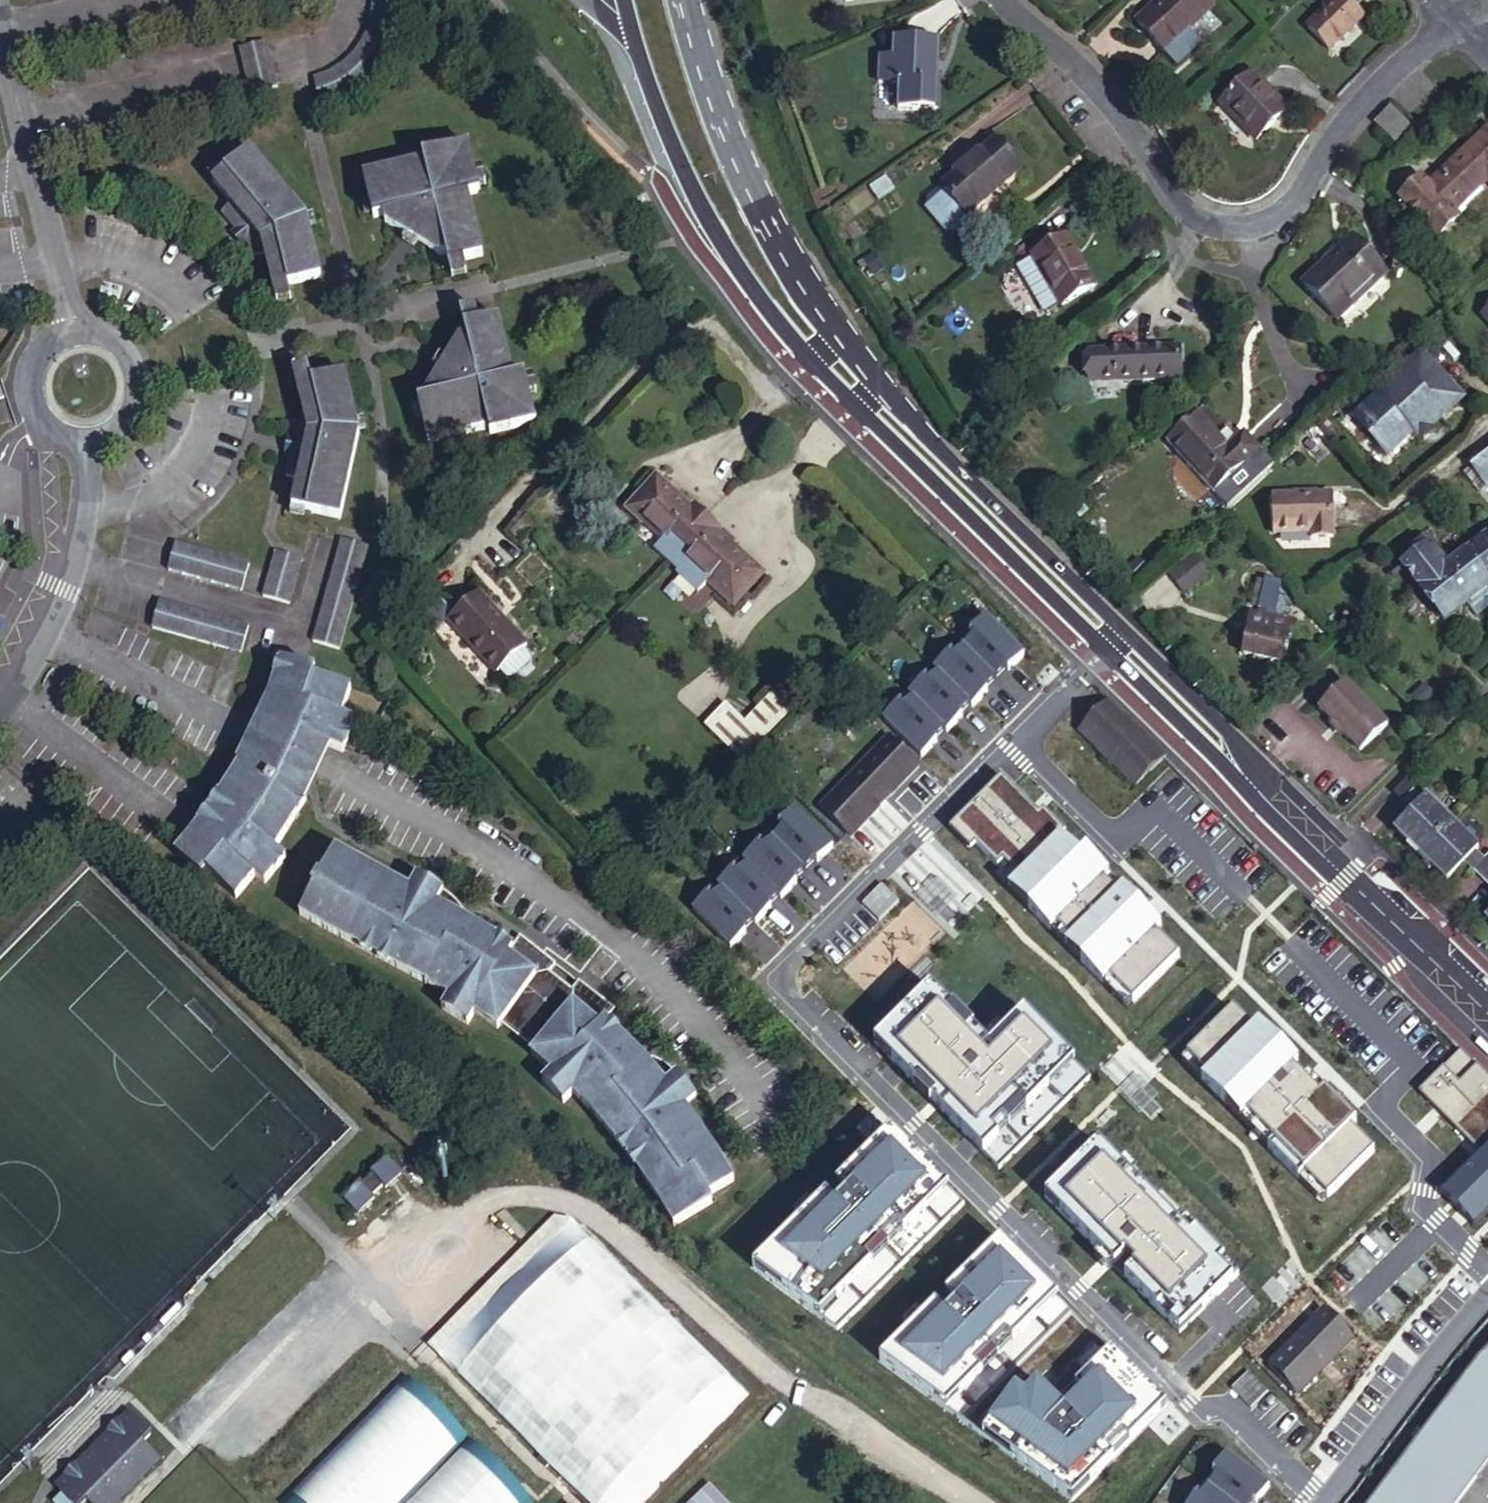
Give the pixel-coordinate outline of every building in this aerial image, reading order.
[(368,7),(367,17),(365,26),(359,42),(357,46),(355,50),(353,53),(349,57),(345,62),(342,65),(338,67),(333,71),(323,76),(316,79),(323,107),(326,106),(329,105),(349,96),(366,82),(378,69),(388,56),(391,48),(397,31),(398,24),(400,3),(399,0),(367,0),(368,7)] [(1140,18),(1164,49),(1215,10),(1218,8),(1212,0),(1163,0),(1140,18)] [(1342,3),(1309,32),(1330,56),(1364,27),(1342,3)] [(1215,10),(1164,49),(1172,59),(1177,59),(1195,43),(1196,39),(1223,19),(1215,10)] [(890,50),(876,50),(877,76),(896,76),(897,105),(924,105),(924,99),(938,98),(937,35),(889,36),(890,50)] [(277,87),(267,44),(242,49),(252,93),(277,87)] [(1254,76),(1220,106),(1254,144),(1288,114),(1254,76)] [(1389,108),(1373,124),(1394,143),(1409,127),(1389,108)] [(994,129),(938,171),(964,204),(1020,161),(994,129)] [(1428,187),(1425,184),(1403,206),(1436,240),(1459,220),(1447,207),(1480,177),(1487,184),(1487,186),(1487,133),(1428,187)] [(448,253),(450,262),(464,258),(483,253),(470,196),(481,194),(480,188),(476,174),(469,146),(423,157),(424,163),(364,177),(374,219),(383,217),(384,223),(439,255),(448,253)] [(266,254),(275,287),(290,284),(322,277),(307,216),(252,151),(214,182),(233,205),(222,214),(236,230),(230,234),(241,247),(247,242),(252,247),(254,256),(266,254)] [(938,171),(920,185),(919,196),(938,222),(952,225),(964,214),(964,204),(938,171)] [(483,172),(476,174),(480,188),(487,187),(483,172)] [(1480,191),(1487,184),(1480,177),(1447,207),(1459,220),(1466,214),(1468,208),(1483,194),(1480,191)] [(1355,241),(1306,285),(1337,322),(1388,279),(1355,241)] [(1035,261),(1037,264),(1060,313),(1063,317),(1096,300),(1068,244),(1035,261)] [(468,273),(464,258),(450,262),(452,276),(468,273)] [(1044,321),(1060,313),(1037,264),(1020,272),(1044,321)] [(294,300),(290,284),(275,287),(278,302),(294,300)] [(461,314),(465,330),(478,327),(475,312),(461,314)] [(428,404),(419,406),(429,444),(489,429),(492,439),(537,427),(530,396),(527,382),(526,378),(513,380),(497,322),(478,327),(465,330),(466,339),(459,340),(427,398),(428,404)] [(1181,343),(1089,353),(1091,380),(1184,370),(1181,343)] [(1388,452),(1413,431),(1406,423),(1416,414),(1428,429),(1430,428),(1461,401),(1420,356),(1389,384),(1392,386),(1356,417),(1388,452)] [(295,369),(299,384),(313,381),(309,365),(295,369)] [(313,381),(299,384),(308,424),(295,428),(298,438),(294,440),(290,440),(288,445),(286,456),(291,457),(286,477),(298,479),(292,509),(345,517),(362,432),(348,374),(313,381)] [(535,380),(527,382),(530,396),(539,394),(535,380)] [(1191,400),(1159,424),(1202,483),(1253,444),(1239,425),(1230,431),(1220,438),(1212,428),(1191,400)] [(1434,432),(1430,428),(1428,429),(1416,414),(1406,423),(1413,431),(1423,442),(1434,432)] [(1222,420),(1212,428),(1220,438),(1230,431),(1222,420)] [(1253,444),(1202,483),(1222,510),(1271,466),(1253,444)] [(1471,462),(1487,483),(1487,482),(1487,449),(1471,462)] [(1471,462),(1460,470),(1477,492),(1487,483),(1471,462)] [(1334,489),(1274,492),(1276,531),(1314,529),(1314,534),(1337,533),(1334,489)] [(703,520),(674,493),(646,524),(674,550),(703,520)] [(707,524),(703,520),(674,550),(691,566),(720,536),(707,524)] [(711,520),(707,524),(720,536),(723,533),(711,520)] [(1464,546),(1487,574),(1487,528),(1464,546)] [(735,544),(723,533),(720,536),(732,548),(735,544)] [(732,548),(720,536),(691,566),(748,621),(777,591),(732,548)] [(372,544),(348,537),(316,640),(339,647),(372,544)] [(1424,539),(1417,544),(1421,549),(1427,545),(1424,539)] [(1403,562),(1444,615),(1465,599),(1487,582),(1487,581),(1487,574),(1464,546),(1446,559),(1433,541),(1427,545),(1421,549),(1414,554),(1403,562)] [(249,566),(175,544),(166,572),(240,593),(249,566)] [(1410,549),(1414,554),(1421,549),(1417,544),(1410,549)] [(1195,551),(1172,571),(1188,590),(1212,569),(1195,551)] [(304,560),(279,552),(263,600),(288,608),(304,560)] [(1286,575),(1271,570),(1270,575),(1268,581),(1283,586),(1286,575)] [(1264,593),(1268,581),(1270,575),(1265,573),(1260,592),(1264,593)] [(1283,586),(1268,581),(1264,593),(1262,600),(1261,603),(1263,603),(1276,607),(1283,586)] [(1487,582),(1465,599),(1477,613),(1487,604),(1487,584),(1487,582)] [(1290,588),(1283,586),(1276,607),(1279,608),(1276,615),(1290,619),(1295,601),(1290,588)] [(534,643),(508,618),(502,609),(481,592),(450,620),(505,674),(534,643)] [(157,603),(150,625),(149,630),(244,650),(254,626),(157,603)] [(1276,607),(1263,603),(1261,611),(1276,615),(1279,608),(1276,607)] [(1261,611),(1254,609),(1244,647),(1283,658),(1293,620),(1290,619),(1276,615),(1261,611)] [(971,635),(961,645),(993,676),(1003,666),(1005,669),(1021,653),(982,615),(967,630),(971,635)] [(993,676),(961,645),(951,655),(947,651),(931,666),(935,671),(936,670),(968,702),(967,702),(970,705),(985,689),(983,687),(993,676)] [(283,682),(342,701),(346,690),(346,688),(311,680),(312,673),(281,663),(278,680),(283,682)] [(968,702),(936,670),(935,671),(926,680),(922,676),(906,692),(910,696),(911,695),(943,727),(942,727),(945,730),(960,714),(958,712),(967,702),(968,702)] [(1344,671),(1316,698),(1357,742),(1384,715),(1344,671)] [(342,701),(283,682),(282,687),(277,686),(276,690),(274,700),(273,704),(275,705),(274,711),(274,714),(274,718),(275,721),(277,724),(279,726),(282,728),(285,729),(291,731),(289,734),(326,750),(339,756),(350,724),(336,719),(342,701)] [(943,727),(911,695),(910,696),(901,705),(897,701),(881,716),(920,755),(935,740),(932,737),(942,727),(943,727)] [(768,719),(747,698),(727,719),(748,739),(768,719)] [(234,767),(237,768),(304,804),(321,762),(326,750),(289,734),(291,731),(285,729),(282,728),(279,726),(277,724),(275,721),(274,718),(274,714),(274,711),(275,705),(273,704),(274,700),(270,707),(257,729),(234,767)] [(1164,756),(1106,700),(1077,729),(1099,751),(1134,785),(1163,757),(1164,756)] [(918,765),(889,737),(820,807),(848,835),(882,800),(888,794),(918,765)] [(304,804),(237,768),(213,811),(178,855),(201,884),(210,872),(237,903),(255,879),(266,888),(287,861),(274,855),(304,804)] [(1411,769),(1392,788),(1404,800),(1416,788),(1424,781),(1411,769)] [(1000,772),(951,820),(953,822),(973,841),(994,863),(1000,858),(1018,876),(1012,881),(1032,901),(1027,906),(1025,907),(1048,930),(1049,928),(1053,924),(1083,954),(1079,958),(1078,960),(1100,982),(1102,980),(1107,975),(1131,999),(1133,1000),(1180,953),(1155,928),(1160,923),(1150,913),(1132,896),(1126,901),(1101,876),(1106,871),(1108,869),(1084,846),(1079,851),(1060,833),(1065,828),(1042,805),(1037,809),(1034,806),(1000,772)] [(1416,788),(1404,800),(1412,807),(1424,796),(1416,788)] [(1403,842),(1416,854),(1452,818),(1426,793),(1424,796),(1412,807),(1395,823),(1409,837),(1403,842)] [(782,827),(771,837),(803,868),(813,858),(816,861),(831,845),(793,807),(777,822),(782,827)] [(1416,854),(1428,865),(1432,861),(1447,876),(1465,857),(1476,846),(1478,844),(1452,818),(1416,854)] [(803,868),(771,837),(761,847),(757,843),(742,858),(746,862),(778,894),(780,896),(796,881),(793,879),(803,868)] [(1465,857),(1474,867),(1486,855),(1476,846),(1465,857)] [(543,983),(553,973),(552,972),(557,965),(553,962),(547,959),(537,955),(529,951),(520,948),(515,946),(513,948),(463,918),(465,913),(464,910),(457,902),(451,898),(446,895),(441,892),(436,890),(433,889),(428,888),(424,887),(419,886),(414,886),(412,891),(333,853),(320,880),(317,878),(311,891),(313,892),(301,920),(401,971),(419,980),(452,998),(445,1010),(472,1026),(479,1014),(499,1027),(543,983)] [(1484,877),(1487,873),(1487,853),(1486,855),(1474,867),(1484,877)] [(778,894),(746,862),(736,872),(732,868),(717,883),(721,888),(721,887),(753,919),(755,922),(771,906),(768,904),(778,894)] [(436,890),(441,892),(432,886),(422,881),(417,879),(414,886),(419,886),(424,887),(428,888),(433,889),(436,890)] [(753,919),(721,887),(721,888),(711,897),(707,893),(692,908),(730,947),(745,931),(743,929),(753,919)] [(553,962),(557,965),(558,964),(522,937),(515,946),(520,948),(529,951),(537,955),(547,959),(553,962)] [(576,990),(553,973),(543,983),(499,1027),(502,1030),(505,1025),(538,1051),(536,1055),(556,1073),(547,1081),(569,1103),(578,1094),(613,1129),(629,1147),(635,1153),(653,1181),(682,1223),(721,1199),(717,1192),(741,1177),(724,1148),(691,1105),(696,1101),(696,1100),(695,1096),(692,1091),(691,1086),(686,1079),(683,1074),(676,1067),(671,1063),(666,1061),(661,1058),(657,1057),(651,1062),(608,1020),(610,1017),(609,1016),(606,1012),(601,1005),(596,998),(590,991),(584,986),(580,983),(576,990)] [(609,1016),(610,1017),(617,1008),(581,981),(580,983),(584,986),(590,991),(596,998),(601,1005),(606,1012),(609,1016)] [(1090,1074),(1017,1002),(983,1037),(930,984),(873,1041),(902,1069),(936,1103),(939,1107),(976,1143),(999,1166),(1090,1074)] [(1285,1058),(1274,1048),(1281,1042),(1257,1018),(1252,1023),(1231,1003),(1184,1051),(1185,1052),(1204,1071),(1199,1076),(1222,1099),(1227,1094),(1272,1138),(1267,1144),(1265,1145),(1296,1176),(1298,1175),(1303,1169),(1326,1193),(1327,1194),(1375,1146),(1351,1122),(1355,1118),(1311,1074),(1307,1069),(1301,1075),(1285,1058)] [(1474,1225),(1487,1211),(1487,1079),(1458,1050),(1416,1093),(1479,1155),(1441,1194),(1474,1225)] [(696,1100),(696,1101),(702,1095),(690,1081),(683,1074),(686,1079),(691,1086),(692,1091),(695,1096),(696,1100)] [(1109,1258),(1178,1327),(1219,1286),(1237,1268),(1101,1133),(1043,1192),(1105,1255),(1109,1258)] [(935,1172),(909,1146),(903,1151),(891,1138),(862,1167),(859,1165),(856,1162),(754,1266),(838,1327),(964,1201),(935,1172)] [(362,1172),(345,1186),(360,1203),(376,1188),(374,1185),(385,1175),(387,1178),(404,1164),(389,1147),(373,1162),(375,1164),(364,1174),(362,1172)] [(430,1339),(438,1347),(572,1213),(564,1205),(430,1339)] [(438,1347),(595,1502),(638,1502),(750,1390),(572,1213),(438,1347)] [(1073,1496),(1127,1442),(1124,1440),(1122,1437),(1161,1397),(1106,1342),(1051,1287),(1018,1255),(1013,1260),(1000,1248),(971,1277),(969,1275),(966,1271),(881,1357),(1073,1496)] [(1324,1305),(1268,1361),(1297,1390),(1352,1334),(1324,1305)] [(1487,1459),(1487,1353),(1457,1388),(1371,1502),(1455,1502),(1487,1459)] [(406,1366),(276,1497),(282,1502),(527,1502),(536,1495),(406,1366)] [(127,1405),(117,1415),(115,1412),(108,1419),(102,1425),(105,1428),(91,1441),(74,1459),(72,1457),(65,1463),(60,1469),(62,1471),(57,1476),(53,1480),(76,1502),(77,1502),(86,1494),(94,1502),(108,1502),(114,1497),(112,1495),(141,1465),(143,1467),(156,1454),(141,1439),(151,1429),(127,1405)] [(1209,1482),(1238,1502),(1249,1502),(1253,1497),(1256,1499),(1269,1481),(1225,1449),(1213,1466),(1217,1470),(1209,1482)] [(1209,1482),(1200,1493),(1195,1490),(1186,1502),(1238,1502),(1209,1482)]
